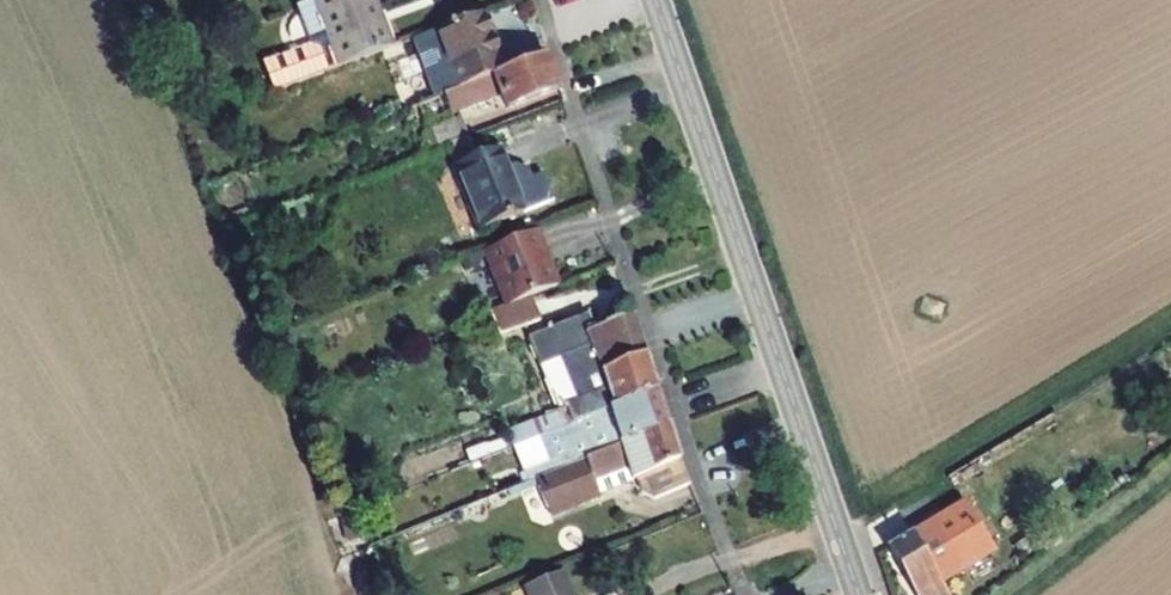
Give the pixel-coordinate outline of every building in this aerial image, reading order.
[(384,0),(327,0),(336,23),(320,30),(323,37),(273,57),(283,83),(350,57),(399,37),(384,0)] [(327,0),(307,0),(320,30),(336,23),(327,0)] [(493,1),(424,28),(448,83),(516,54),(493,1)] [(555,83),(543,52),(492,73),(500,93),(504,103),(555,83)] [(500,93),(492,73),(481,77),(490,97),(500,93)] [(490,97),(481,77),(472,81),(480,101),(490,97)] [(528,213),(502,151),(459,168),(485,230),(528,213)] [(591,248),(579,218),(536,236),(548,266),(591,248)] [(508,304),(538,292),(532,277),(502,290),(508,304)] [(547,314),(538,292),(508,304),(499,308),(508,331),(547,314)] [(543,348),(641,308),(639,302),(600,318),(594,301),(534,326),(543,348)] [(641,308),(543,348),(564,399),(574,394),(574,395),(572,397),(572,399),(528,417),(534,431),(571,415),(577,412),(582,410),(576,395),(616,377),(609,360),(652,342),(645,321),(641,308)] [(662,375),(652,342),(609,360),(616,377),(576,395),(582,410),(613,397),(662,375)] [(616,407),(624,429),(673,410),(662,375),(613,397),(616,407)] [(624,429),(598,441),(585,446),(600,481),(649,461),(651,467),(688,453),(673,410),(624,429)] [(593,426),(579,432),(585,446),(598,441),(593,426)] [(696,476),(688,453),(651,467),(660,490),(696,476)] [(887,554),(912,594),(945,594),(941,588),(960,577),(940,544),(972,525),(962,509),(887,554)] [(526,575),(534,594),(582,594),(567,557),(526,575)]
